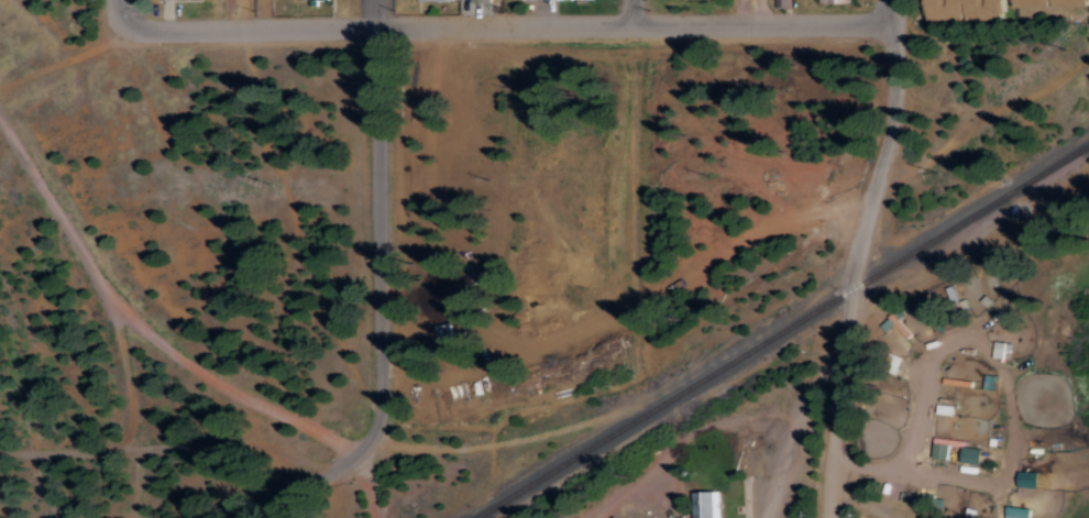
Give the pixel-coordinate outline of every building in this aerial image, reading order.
[(1009,17),(1008,0),(931,0),(931,19),(1009,17)] [(1012,341),(995,341),(994,357),(1012,357),(1012,341)] [(950,444),(935,442),(934,456),(949,458),(950,444)] [(1038,487),(1039,472),(1020,471),(1019,486),(1038,487)] [(720,489),(695,490),(696,517),(721,517),(720,489)] [(1031,517),(1032,507),(1007,506),(1007,517),(1021,517),(1031,517)]
